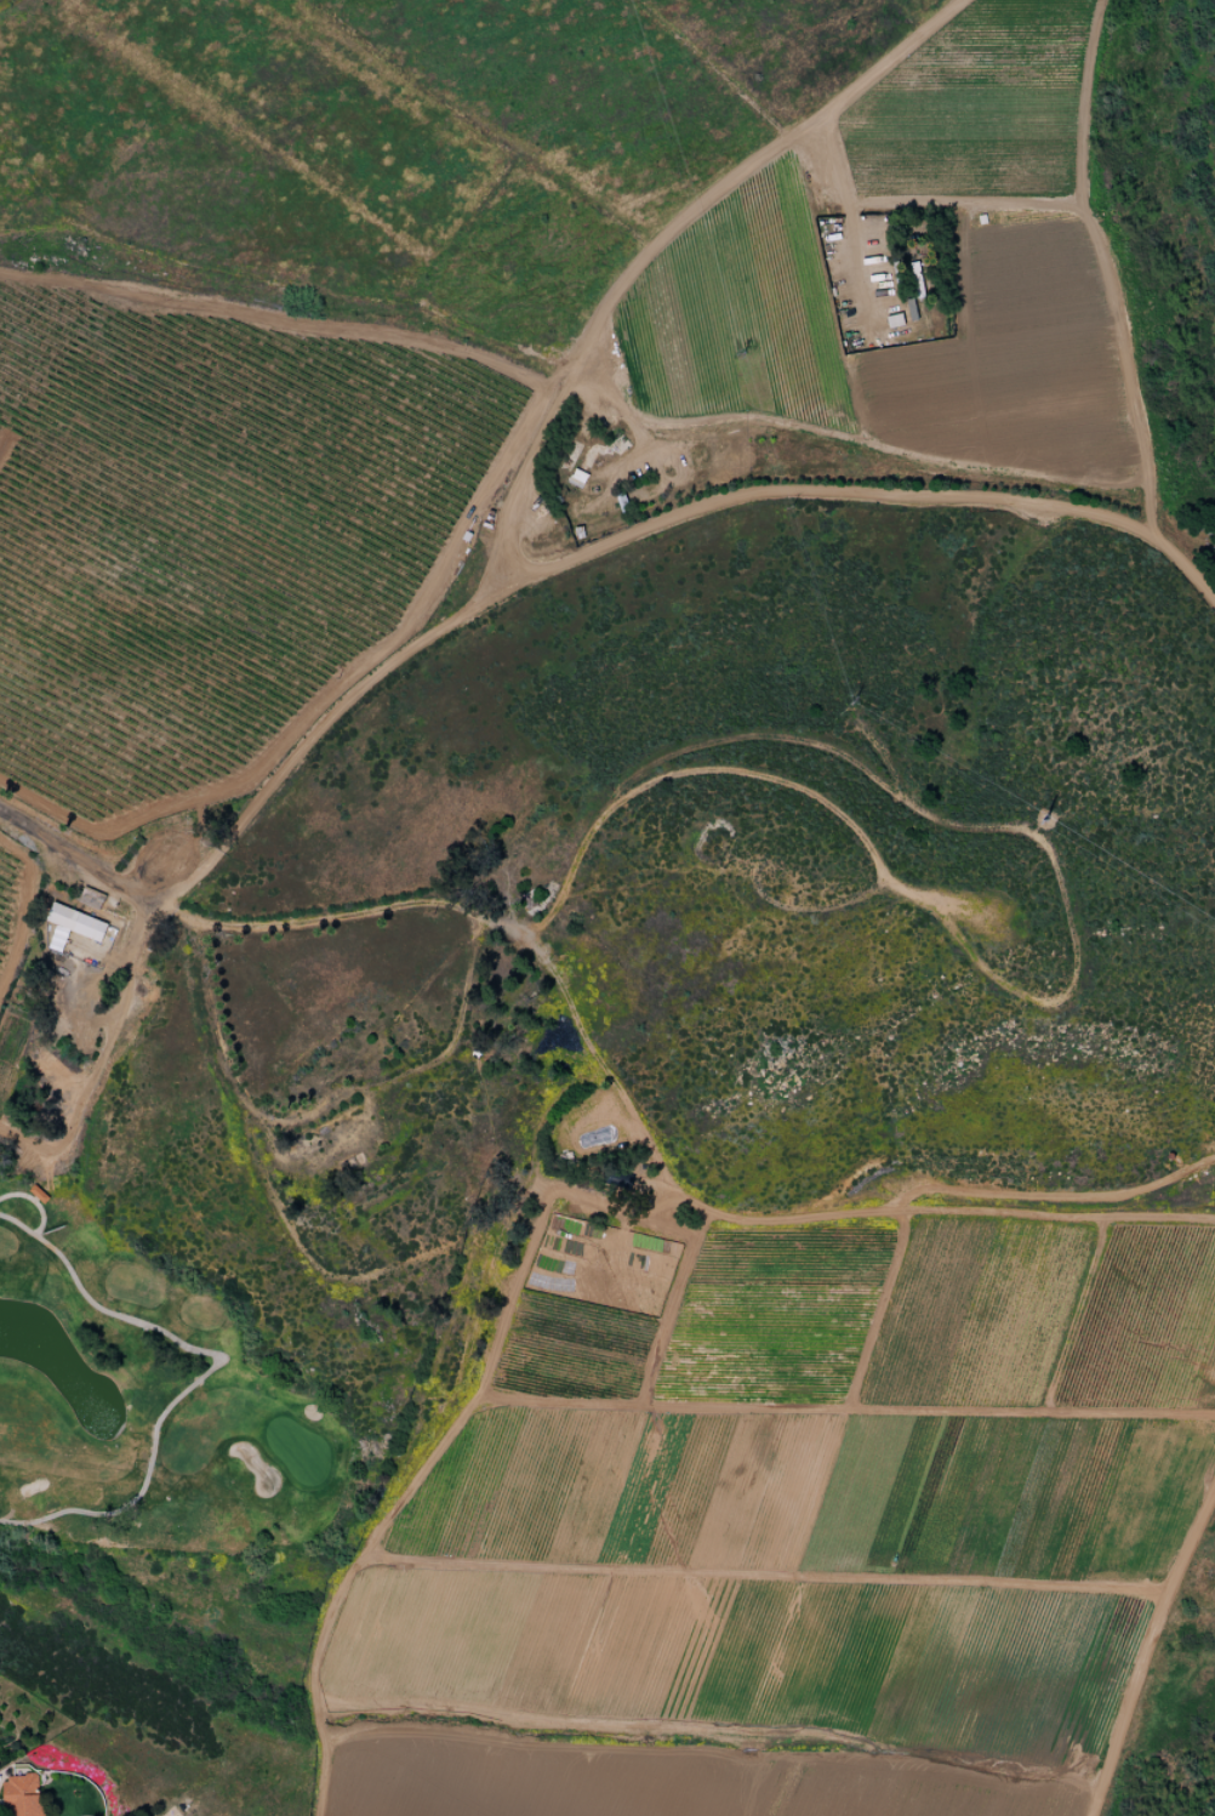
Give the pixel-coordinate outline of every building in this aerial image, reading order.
[(108,925),(53,902),(45,920),(101,943),(108,925)] [(42,1776),(2,1778),(3,1808),(6,1808),(7,1815),(43,1815),(42,1776)]
